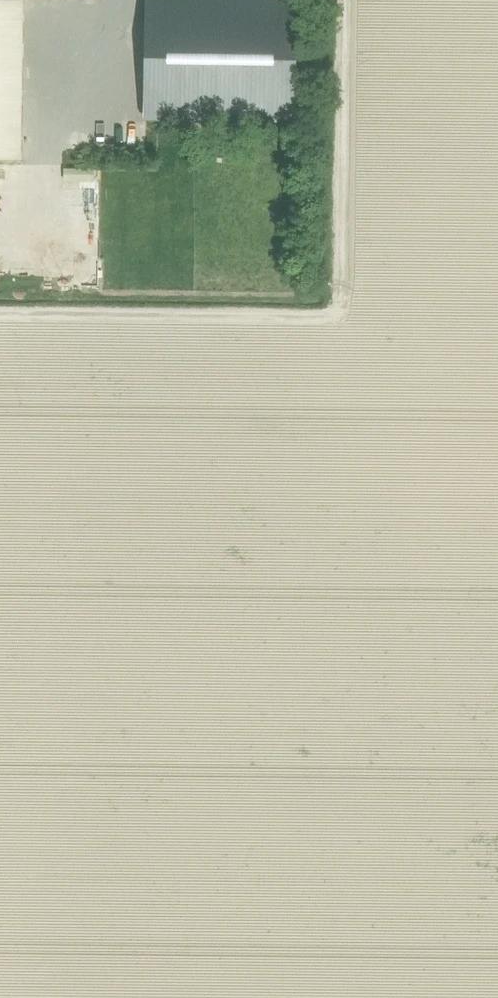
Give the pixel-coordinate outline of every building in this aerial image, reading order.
[(22,160),(24,0),(0,0),(0,160),(22,160)] [(272,0),(148,0),(146,119),(291,121),(293,0),(272,0)]
